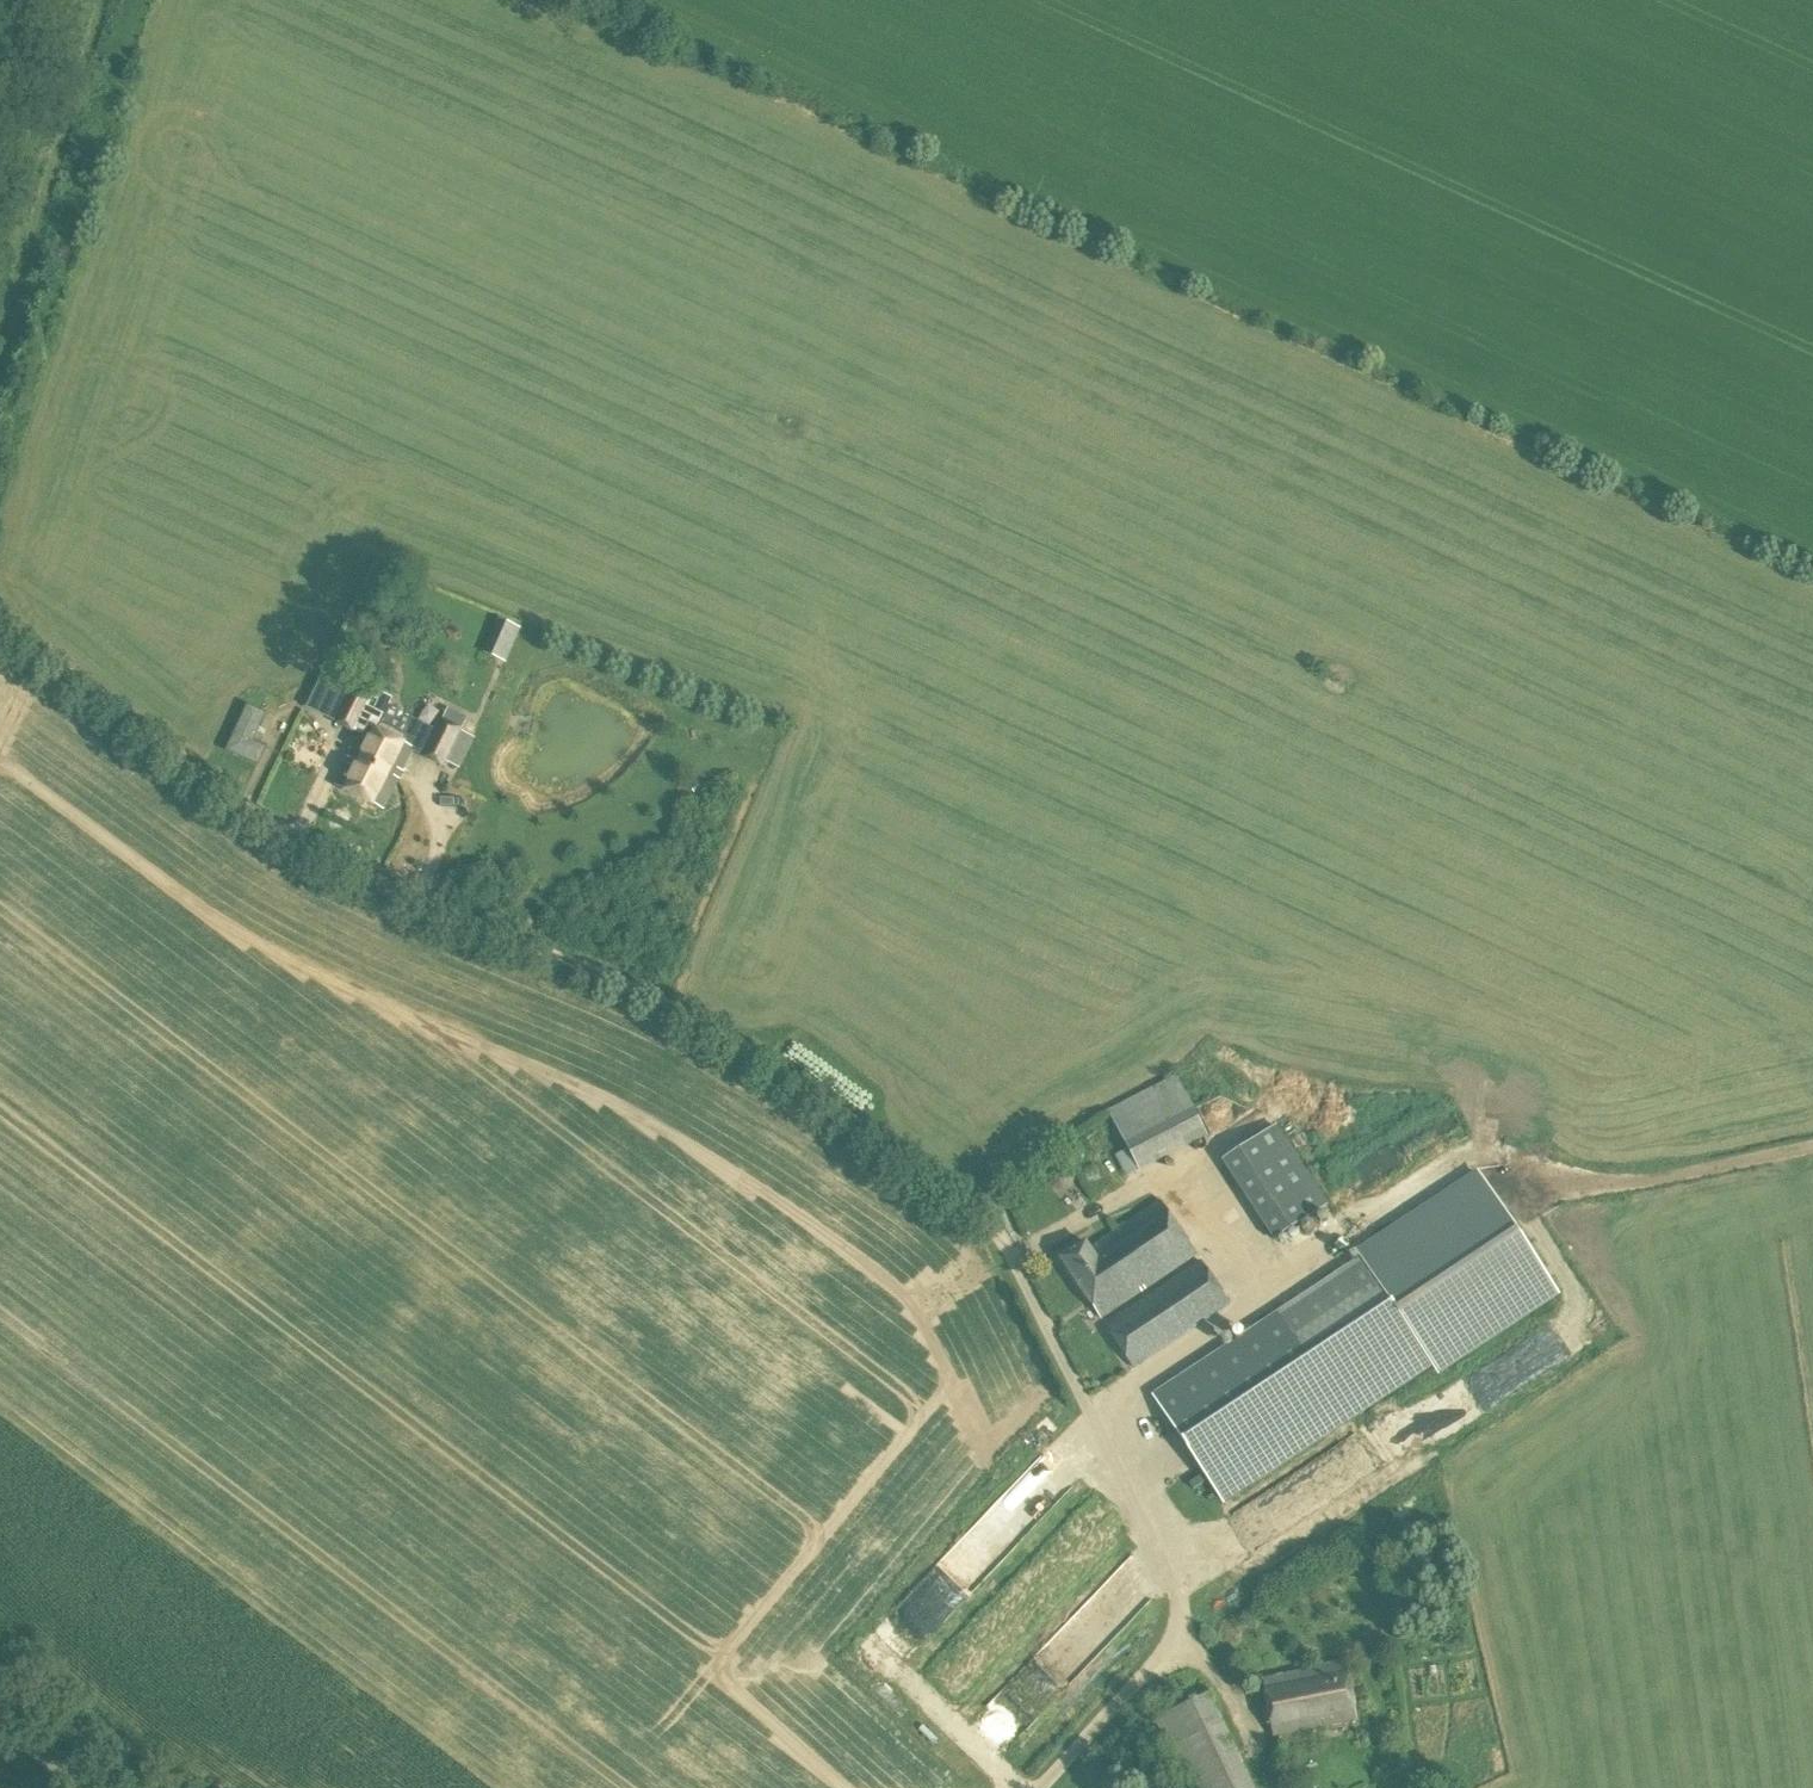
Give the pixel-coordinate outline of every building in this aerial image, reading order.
[(498,619),(488,644),(510,653),(521,628),(498,619)] [(359,734),(350,754),(397,777),(410,750),(425,757),(425,756),(445,765),(461,732),(460,732),(468,716),(448,707),(441,722),(438,721),(428,743),(407,733),(403,741),(379,730),(390,706),(395,697),(374,687),(369,698),(353,731),(359,734)] [(349,689),(333,722),(352,732),(353,731),(369,698),(349,689)] [(412,718),(413,718),(390,706),(379,730),(403,741),(407,733),(413,719),(412,718)] [(382,808),(397,777),(350,754),(335,785),(382,808)] [(1139,1171),(1207,1136),(1176,1075),(1108,1110),(1139,1171)] [(1228,1138),(1245,1111),(1231,1102),(1214,1129),(1228,1138)] [(1274,1239),(1328,1204),(1276,1125),(1222,1160),(1274,1239)] [(1089,1172),(1097,1187),(1110,1179),(1102,1165),(1089,1172)] [(1438,1375),(1560,1294),(1477,1169),(1355,1250),(1359,1257),(1276,1312),(1279,1317),(1154,1398),(1221,1500),(1345,1417),(1348,1422),(1433,1367),(1438,1375)] [(1196,1254),(1160,1201),(1089,1248),(1085,1242),(1060,1258),(1080,1289),(1099,1318),(1196,1254)] [(1135,1370),(1230,1305),(1200,1260),(1104,1324),(1135,1370)] [(1367,1430),(1385,1467),(1412,1455),(1394,1417),(1367,1430)] [(1274,1736),(1356,1719),(1344,1661),(1314,1667),(1315,1670),(1263,1681),(1274,1736)] [(1008,1732),(1044,1729),(1040,1682),(1004,1685),(1008,1732)] [(1208,1693),(1154,1719),(1174,1762),(1228,1736),(1208,1693)] [(1249,1779),(1229,1787),(1253,1787),(1249,1779)]
